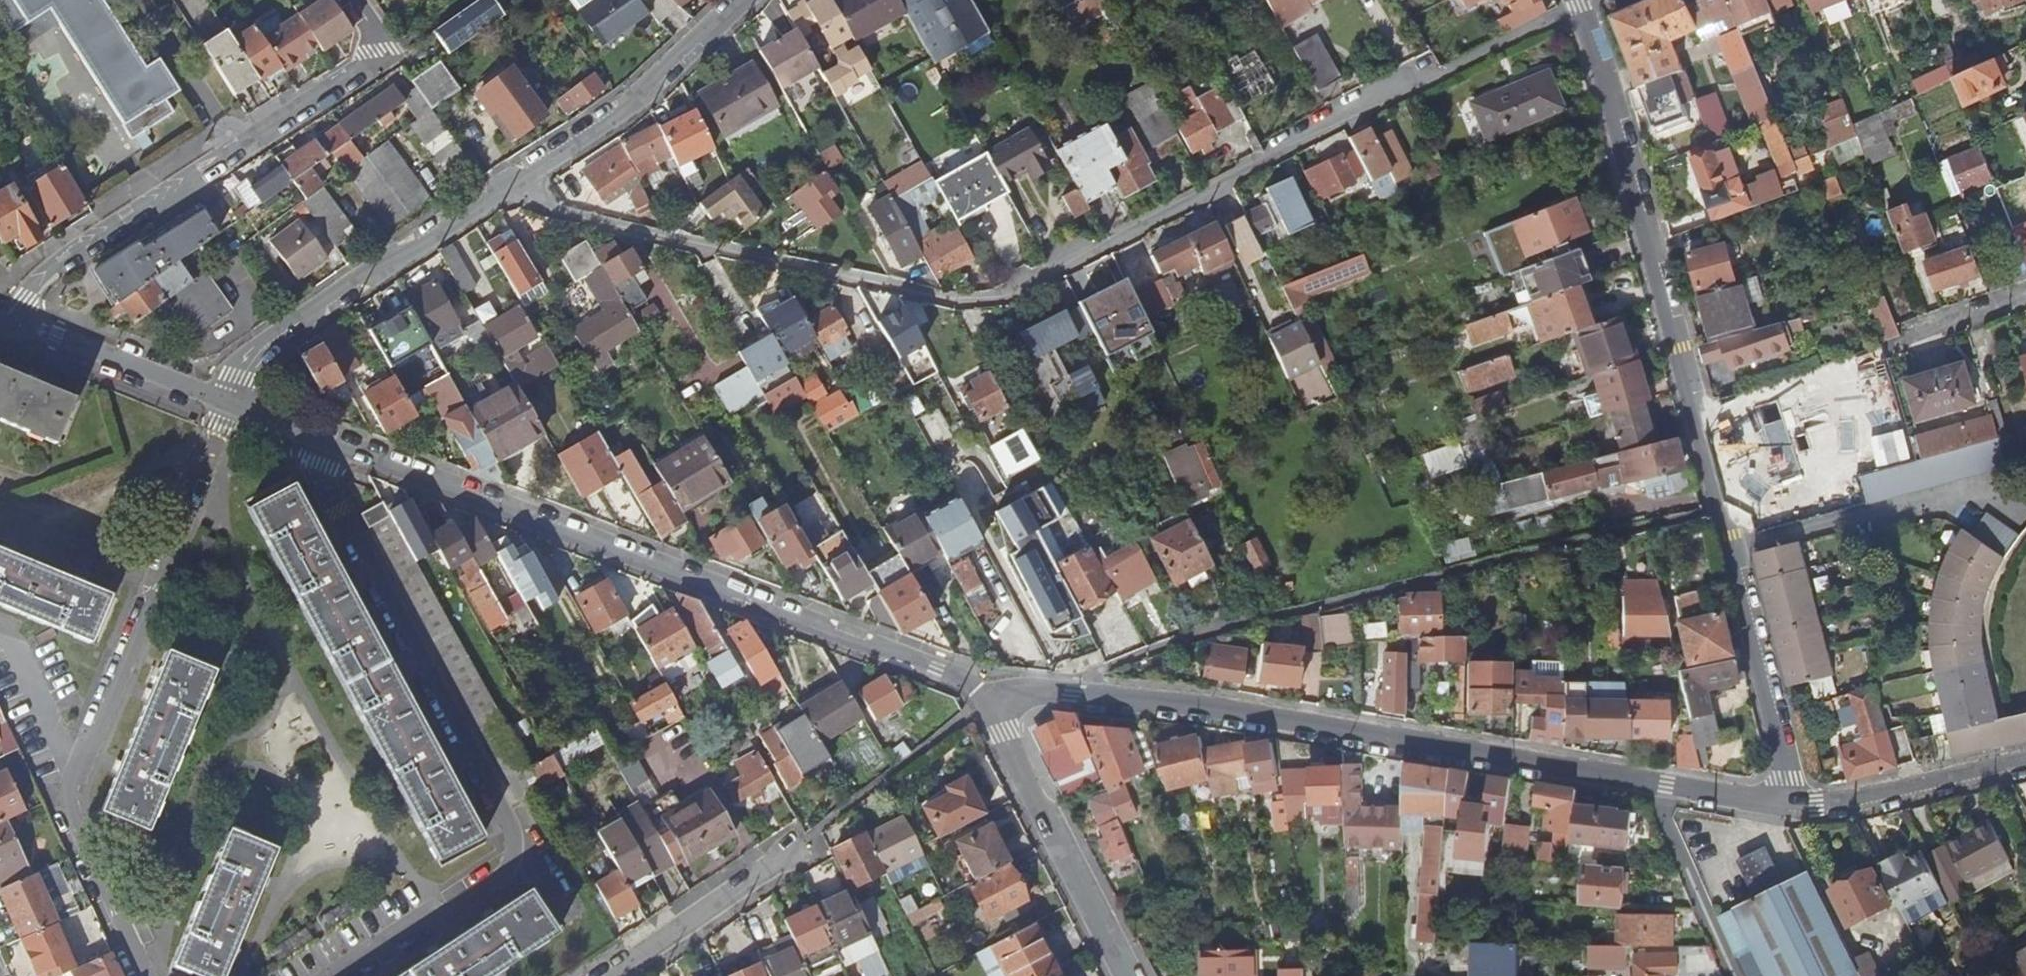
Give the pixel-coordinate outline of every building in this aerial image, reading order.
[(130,140),(173,113),(164,100),(178,91),(158,60),(144,68),(101,0),(0,0),(0,22),(8,35),(48,10),(130,140)] [(291,7),(297,15),(315,3),(312,0),(311,0),(303,5),(301,1),(291,7)] [(329,0),(319,0),(315,3),(297,15),(297,16),(317,45),(321,52),(351,31),(329,0)] [(434,27),(451,52),(508,14),(499,0),(475,0),(434,27)] [(578,13),(594,0),(568,0),(578,13)] [(667,0),(594,0),(578,13),(600,45),(642,15),(654,27),(676,7),(667,0)] [(786,14),(795,30),(801,40),(811,34),(808,29),(815,24),(828,48),(833,54),(837,62),(837,68),(821,76),(834,99),(846,93),(845,91),(858,83),(856,79),(871,71),(855,43),(844,50),(840,42),(840,37),(849,33),(831,0),(817,0),(806,6),(804,2),(802,2),(796,5),(797,7),(786,14)] [(852,36),(904,8),(900,0),(832,0),(852,36)] [(962,52),(958,45),(932,0),(924,0),(905,11),(931,58),(936,67),(962,52)] [(986,29),(984,25),(970,2),(969,0),(932,0),(958,45),(986,29)] [(1101,9),(1107,19),(1113,16),(1104,0),(1070,0),(1063,4),(1074,24),(1101,9)] [(1320,0),(1266,0),(1281,28),(1311,9),(1310,7),(1320,0)] [(1461,0),(1449,0),(1454,11),(1463,6),(1461,0)] [(1463,6),(1465,8),(1482,0),(1461,0),(1463,6)] [(1547,12),(1541,0),(1501,0),(1503,4),(1506,3),(1512,13),(1497,20),(1505,34),(1527,22),(1547,12)] [(1684,69),(1676,49),(1670,47),(1668,45),(1671,40),(1675,40),(1693,31),(1726,17),(1730,26),(1731,28),(1739,25),(1736,18),(1733,13),(1728,0),(1654,0),(1616,17),(1635,67),(1640,87),(1684,69)] [(1772,14),(1767,0),(1728,0),(1733,13),(1736,18),(1739,25),(1740,27),(1772,14)] [(1793,5),(1790,0),(1767,0),(1772,14),(1793,5)] [(1843,0),(1808,0),(1812,12),(1819,10),(1843,0)] [(2018,0),(1983,0),(1988,13),(2018,0)] [(1928,21),(1946,13),(1941,2),(1923,10),(1928,21)] [(1817,23),(1824,21),(1819,10),(1812,12),(1817,23)] [(253,27),(262,40),(284,24),(276,12),(258,24),(253,27)] [(262,40),(279,66),(283,72),(299,62),(297,58),(303,54),(317,45),(297,16),(284,24),(262,40)] [(1726,17),(1693,31),(1697,40),(1730,26),(1726,17)] [(232,42),(258,81),(279,66),(262,40),(253,27),(232,42)] [(201,46),(234,97),(258,81),(232,42),(224,29),(201,46)] [(801,40),(795,30),(755,47),(779,89),(817,68),(801,40)] [(1761,123),(1776,117),(1755,65),(1741,31),(1721,39),(1756,125),(1760,124),(1761,123)] [(1944,58),(1956,52),(1948,34),(1936,40),(1944,58)] [(1317,93),(1340,81),(1316,38),(1293,50),(1317,93)] [(1953,78),(1985,63),(1979,48),(1946,63),(1947,64),(1953,78)] [(1227,77),(1260,59),(1255,51),(1231,64),(1229,60),(1217,67),(1220,72),(1223,69),(1227,77)] [(1276,89),(1260,59),(1227,77),(1244,106),(1276,89)] [(1964,105),(2005,85),(2003,79),(2010,76),(2004,61),(1997,64),(1994,59),(1985,63),(1953,78),(1964,105)] [(438,61),(409,82),(414,89),(417,94),(429,109),(459,89),(438,61)] [(607,62),(596,70),(555,100),(561,112),(574,105),(577,109),(602,90),(602,88),(618,76),(607,62)] [(1925,91),(1953,78),(1947,64),(1912,81),(1918,94),(1925,91)] [(780,117),(752,66),(699,96),(728,147),(780,117)] [(496,113),(515,138),(545,116),(510,67),(478,91),(477,99),(491,117),(496,113)] [(1684,69),(1640,87),(1647,107),(1658,134),(1691,121),(1684,104),(1696,99),(1684,69)] [(1562,110),(1547,72),(1472,104),(1487,140),(1562,110)] [(1165,111),(1151,86),(1127,99),(1140,124),(1154,149),(1178,135),(1165,111)] [(393,87),(337,126),(348,141),(377,121),(381,126),(392,118),(389,112),(404,102),(416,119),(429,109),(417,94),(414,89),(401,97),(393,87)] [(1196,150),(1213,140),(1218,138),(1216,135),(1197,100),(1190,87),(1176,94),(1183,107),(1192,102),(1198,115),(1177,127),(1191,152),(1196,150)] [(1647,107),(1640,87),(1631,90),(1638,110),(1647,107)] [(1216,135),(1233,125),(1214,90),(1197,100),(1216,135)] [(1917,108),(1929,102),(1925,91),(1918,94),(1912,97),(1917,108)] [(1714,92),(1696,99),(1713,142),(1730,135),(1714,92)] [(1828,132),(1853,123),(1843,99),(1819,109),(1828,132)] [(470,164),(429,109),(416,119),(409,124),(449,179),(470,164)] [(515,138),(496,113),(491,117),(509,142),(515,138)] [(712,150),(695,113),(659,130),(667,147),(683,181),(696,175),(689,160),(712,150)] [(1057,152),(1105,125),(1099,114),(1051,141),(1057,152)] [(1863,149),(1887,138),(1877,114),(1854,125),(1858,136),(1863,149)] [(1782,176),(1812,165),(1808,156),(1795,161),(1790,148),(1776,117),(1761,123),(1760,124),(1779,170),(1780,170),(1782,176)] [(1130,129),(1113,139),(1105,125),(1057,152),(1079,190),(1064,199),(1075,217),(1090,208),(1086,202),(1113,186),(1121,200),(1153,182),(1144,165),(1149,162),(1144,153),(1130,129)] [(348,141),(337,126),(296,155),(290,148),(274,158),(279,166),(291,182),(307,171),(348,141)] [(667,147),(659,130),(657,127),(621,145),(621,146),(628,160),(630,164),(667,147)] [(1348,139),(1369,129),(1368,128),(1348,138),(1348,139)] [(1371,182),(1390,173),(1396,184),(1412,176),(1389,132),(1375,139),(1369,129),(1348,139),(1371,182)] [(1033,175),(1049,166),(1029,131),(1013,140),(1033,175)] [(1839,161),(1864,152),(1863,149),(1858,136),(1833,146),(1839,161)] [(1003,185),(1027,172),(1029,177),(1033,175),(1013,140),(986,155),(1003,185)] [(1201,159),(1218,149),(1213,140),(1196,150),(1201,159)] [(1808,156),(1816,152),(1811,140),(1790,148),(1795,161),(1808,156)] [(368,154),(408,212),(427,199),(385,141),(368,154)] [(1716,221),(1796,192),(1792,179),(1779,184),(1774,172),(1760,178),(1761,181),(1745,187),(1732,152),(1727,149),(1716,153),(1712,142),(1708,143),(1691,150),(1716,221)] [(625,162),(628,160),(621,146),(581,172),(599,199),(634,175),(625,162)] [(1963,192),(1993,180),(1980,146),(1949,158),(1963,192)] [(368,154),(360,159),(344,171),(386,228),(408,212),(368,154)] [(957,223),(986,206),(1008,194),(1003,185),(986,155),(935,184),(957,223)] [(1354,182),(1340,156),(1305,174),(1319,200),(1354,182)] [(931,179),(922,163),(900,175),(901,177),(909,191),(931,179)] [(48,227),(86,204),(62,166),(25,189),(48,227)] [(291,182),(279,166),(250,186),(245,179),(233,188),(249,211),(291,182)] [(1,244),(15,236),(17,239),(13,242),(19,252),(40,239),(38,235),(48,228),(48,227),(25,189),(11,167),(0,174),(0,184),(4,190),(0,192),(0,243),(1,244)] [(1422,172),(1427,180),(1439,175),(1434,167),(1422,172)] [(319,189),(307,171),(291,182),(303,200),(319,189)] [(822,172),(794,193),(811,215),(805,219),(814,232),(822,227),(839,216),(829,201),(839,194),(822,172)] [(1371,182),(1377,193),(1396,184),(1390,173),(1371,182)] [(765,215),(736,176),(691,209),(704,225),(717,215),(724,224),(727,222),(734,230),(743,232),(765,215)] [(2025,200),(2025,176),(2024,177),(2009,183),(2012,188),(2017,186),(2023,201),(2025,200)] [(892,202),(909,191),(901,177),(883,186),(889,198),(892,202)] [(1830,200),(1845,195),(1837,177),(1822,182),(1830,200)] [(1314,223),(1294,182),(1261,198),(1264,206),(1247,215),(1257,236),(1275,227),(1281,239),(1314,223)] [(642,215),(652,211),(641,187),(631,192),(642,215)] [(301,202),(342,259),(362,245),(321,188),(319,189),(303,200),(301,202)] [(1888,214),(1895,211),(1886,189),(1879,191),(1888,214)] [(889,198),(868,209),(882,235),(886,242),(900,268),(919,257),(892,202),(889,198)] [(1542,247),(1584,231),(1572,199),(1490,231),(1507,276),(1520,271),(1547,260),(1542,247)] [(960,228),(989,212),(986,206),(957,223),(960,228)] [(1906,252),(1935,240),(1926,215),(1912,220),(1907,206),(1895,211),(1888,214),(1893,227),(1895,226),(1906,252)] [(148,281),(216,234),(201,211),(141,249),(136,242),(114,256),(112,256),(95,267),(93,278),(101,289),(103,291),(113,306),(148,281)] [(1262,256),(1242,217),(1226,226),(1239,252),(1248,247),(1254,260),(1262,256)] [(299,222),(269,242),(297,281),(327,259),(299,222)] [(2025,237),(2025,224),(2025,222),(2012,228),(2017,241),(2025,237)] [(1202,273),(1220,264),(1223,271),(1235,265),(1216,225),(1188,239),(1199,266),(1202,273)] [(502,237),(495,241),(502,252),(515,244),(516,243),(510,233),(506,235),(505,232),(500,234),(502,237)] [(938,277),(969,261),(956,236),(925,252),(938,277)] [(1836,255),(1866,247),(1861,237),(1833,244),(1836,255)] [(1178,276),(1199,266),(1188,239),(1174,246),(1162,252),(1151,257),(1160,275),(1174,268),(1178,276)] [(1162,252),(1174,246),(1171,240),(1160,246),(1162,252)] [(495,241),(485,246),(515,297),(540,282),(516,243),(515,244),(502,252),(495,241)] [(612,308),(571,333),(588,361),(638,331),(627,313),(592,255),(584,241),(557,258),(574,285),(586,277),(600,302),(606,298),(612,308)] [(1740,256),(1736,242),(1691,255),(1700,288),(1736,278),(1731,258),(1740,256)] [(612,244),(592,255),(627,313),(646,302),(635,285),(630,276),(641,270),(629,250),(620,256),(612,244)] [(438,253),(462,296),(474,289),(450,247),(438,253)] [(1935,293),(1982,275),(1971,247),(1924,266),(1928,276),(1929,276),(1935,293)] [(1531,301),(1575,285),(1589,280),(1578,249),(1547,260),(1520,271),(1531,301)] [(1308,296),(1367,272),(1362,257),(1284,289),(1294,310),(1304,306),(1311,303),(1308,296)] [(1205,279),(1223,271),(1220,264),(1202,273),(1205,279)] [(214,272),(211,268),(164,302),(191,340),(230,311),(206,278),(214,272)] [(630,276),(635,285),(646,279),(641,270),(630,276)] [(122,309),(133,324),(163,301),(148,281),(113,306),(108,309),(112,315),(122,309)] [(1153,315),(1175,305),(1173,301),(1167,289),(1163,281),(1142,291),(1153,315)] [(540,282),(515,297),(522,309),(548,294),(540,282)] [(1115,376),(1162,352),(1128,282),(1080,306),(1081,309),(1068,316),(1066,312),(1022,334),(1035,361),(1046,355),(1059,382),(1050,387),(1062,410),(1078,402),(1085,414),(1104,405),(1086,369),(1067,378),(1054,351),(1078,340),(1080,343),(1095,336),(1115,376)] [(1715,342),(1755,332),(1742,282),(1701,293),(1715,342)] [(432,283),(404,299),(422,330),(430,345),(435,343),(433,339),(456,326),(432,283)] [(1173,301),(1184,296),(1178,284),(1167,289),(1173,301)] [(1573,332),(1589,326),(1575,285),(1531,301),(1466,325),(1473,343),(1509,330),(1516,327),(1534,321),(1542,343),(1573,332)] [(1886,340),(1901,335),(1885,296),(1870,300),(1886,340)] [(766,330),(781,355),(814,337),(805,323),(795,304),(792,300),(779,307),(778,305),(758,316),(766,330)] [(1327,300),(1313,306),(1316,315),(1331,309),(1327,300)] [(805,323),(811,320),(801,301),(795,304),(805,323)] [(1303,329),(1313,324),(1304,306),(1294,310),(1300,324),(1303,329)] [(805,323),(814,337),(828,362),(851,350),(844,338),(847,335),(832,308),(811,320),(805,323)] [(509,376),(514,386),(516,389),(544,372),(545,373),(556,366),(548,353),(545,347),(525,358),(528,364),(523,367),(516,354),(505,360),(503,355),(513,349),(535,337),(519,310),(482,330),(491,345),(509,376)] [(1592,375),(1631,362),(1615,317),(1589,326),(1573,332),(1588,376),(1592,375)] [(1732,371),(1792,355),(1787,336),(1797,333),(1794,321),(1755,332),(1715,342),(1701,346),(1706,365),(1729,359),(1732,371)] [(466,329),(479,352),(491,345),(482,330),(478,322),(466,329)] [(1288,379),(1320,364),(1312,348),(1309,341),(1303,329),(1300,324),(1292,328),(1289,322),(1278,328),(1280,334),(1270,340),(1288,379)] [(1309,341),(1319,336),(1313,324),(1303,329),(1309,341)] [(338,340),(330,326),(317,336),(341,379),(359,370),(341,338),(338,340)] [(400,343),(426,389),(448,377),(445,372),(430,345),(422,330),(400,343)] [(341,379),(317,336),(296,351),(321,397),(357,408),(341,379)] [(755,382),(784,365),(768,336),(737,354),(755,382)] [(516,354),(513,349),(503,355),(505,360),(516,354)] [(1465,392),(1513,374),(1507,355),(1458,373),(1465,392)] [(1631,362),(1592,375),(1597,393),(1583,397),(1589,418),(1603,414),(1609,412),(1640,403),(1647,401),(1635,361),(1631,362)] [(1976,402),(1964,364),(1907,380),(1918,418),(1976,402)] [(54,445),(73,399),(0,369),(0,423),(54,445)] [(745,369),(712,388),(729,416),(761,397),(745,369)] [(834,374),(840,384),(843,382),(838,371),(834,374)] [(971,411),(977,423),(1003,409),(987,376),(970,385),(970,388),(957,394),(967,413),(971,411)] [(415,415),(429,440),(443,432),(441,428),(446,425),(464,458),(466,458),(476,476),(510,488),(494,461),(467,412),(448,377),(426,389),(406,400),(415,415)] [(406,400),(394,378),(363,396),(383,433),(394,427),(400,424),(415,415),(406,400)] [(794,378),(761,397),(773,417),(805,398),(797,383),(794,378)] [(803,380),(797,383),(805,398),(809,405),(818,400),(824,397),(814,379),(805,385),(803,380)] [(467,412),(494,461),(542,434),(516,389),(514,386),(467,412)] [(1475,416),(1503,406),(1499,393),(1470,403),(1475,416)] [(822,405),(818,400),(809,405),(822,427),(830,421),(828,418),(846,409),(845,407),(839,395),(822,405)] [(1621,451),(1652,443),(1640,403),(1609,412),(1621,451)] [(830,421),(822,427),(827,435),(858,417),(851,404),(845,407),(846,409),(828,418),(830,421)] [(921,417),(934,443),(951,435),(938,409),(921,417)] [(1471,437),(1482,433),(1475,416),(1465,419),(1471,437)] [(1918,462),(2001,439),(1994,416),(1911,439),(1918,462)] [(555,457),(578,499),(620,474),(611,460),(595,433),(590,424),(582,429),(587,438),(555,457)] [(990,449),(1006,480),(1038,463),(1020,432),(990,449)] [(1472,454),(1488,448),(1482,433),(1471,437),(1467,439),(1472,454)] [(1600,488),(1679,467),(1672,438),(1652,443),(1621,451),(1502,482),(1509,509),(1593,486),(1600,488)] [(653,469),(661,484),(679,513),(728,482),(703,439),(653,469)] [(1869,506),(2009,466),(2001,439),(1918,462),(1862,477),(1869,506)] [(1221,485),(1202,444),(1188,450),(1186,445),(1166,454),(1190,505),(1209,496),(1207,491),(1221,485)] [(638,505),(656,536),(684,521),(679,513),(661,484),(650,491),(627,452),(611,460),(620,474),(638,505)] [(480,837),(291,485),(247,509),(437,861),(480,837)] [(1040,491),(1018,502),(1035,536),(1038,534),(1037,532),(1057,521),(1040,491)] [(751,516),(749,517),(781,571),(794,564),(797,567),(800,573),(816,564),(778,501),(765,508),(760,499),(745,507),(751,516)] [(388,517),(380,502),(359,514),(367,530),(388,517)] [(1087,634),(1076,612),(1053,568),(1035,536),(1018,502),(993,514),(1012,549),(1003,554),(1004,564),(1035,624),(1048,639),(1070,640),(1087,634)] [(1955,757),(1988,750),(1982,725),(2001,720),(1985,655),(1985,647),(1984,638),(1985,630),(1985,621),(1987,612),(1988,604),(1990,595),(1993,587),(1996,579),(1999,571),(2003,564),(2008,556),(2012,549),(2018,542),(2023,535),(1990,512),(1974,535),(1966,529),(1961,537),(1956,545),(1952,554),(1948,563),(1944,572),(1941,580),(1938,590),(1936,599),(1934,609),(1933,618),(1932,628),(1932,638),(1933,647),(1934,656),(1935,666),(1950,731),(1939,734),(1941,742),(1951,739),(1955,757)] [(899,562),(904,571),(939,552),(919,514),(882,533),(896,556),(896,557),(899,562)] [(993,514),(1003,554),(1012,549),(993,514)] [(388,517),(367,530),(366,531),(517,801),(531,794),(539,789),(539,788),(528,768),(388,517)] [(734,561),(761,545),(745,519),(708,540),(719,558),(729,553),(734,561)] [(1214,532),(1207,520),(1196,526),(1202,538),(1214,532)] [(490,547),(476,521),(459,531),(479,564),(495,555),(490,547)] [(1143,561),(1122,522),(1111,528),(1124,550),(1103,562),(1098,552),(1091,556),(1113,593),(1118,603),(1135,593),(1123,573),(1143,561)] [(1175,587),(1214,566),(1207,552),(1204,546),(1191,523),(1152,542),(1175,587)] [(498,606),(452,524),(429,537),(447,570),(460,563),(466,573),(464,574),(474,592),(470,594),(490,629),(506,620),(505,618),(498,606)] [(810,551),(841,603),(870,585),(865,576),(862,571),(840,533),(810,551)] [(490,547),(495,555),(506,574),(520,566),(505,539),(490,547)] [(1273,576),(1255,540),(1242,546),(1261,582),(1273,576)] [(1210,543),(1204,546),(1207,552),(1213,549),(1210,543)] [(1818,699),(1838,694),(1833,677),(1836,676),(1801,543),(1757,554),(1756,554),(1791,688),(1793,687),(1813,682),(1818,699)] [(941,555),(974,618),(990,610),(956,547),(941,555)] [(1076,612),(1113,593),(1091,556),(1088,550),(1053,568),(1076,612)] [(108,598),(0,553),(0,607),(89,644),(108,598)] [(862,571),(865,576),(899,562),(896,557),(896,556),(862,571)] [(870,585),(878,598),(899,635),(930,617),(904,571),(899,562),(865,576),(870,585)] [(781,571),(784,575),(797,567),(794,564),(781,571)] [(521,573),(509,579),(514,589),(526,582),(521,573)] [(624,617),(605,583),(576,598),(594,633),(624,617)] [(1662,598),(1658,583),(1628,583),(1628,598),(1625,598),(1624,636),(1619,636),(1621,650),(1637,650),(1637,635),(1670,635),(1665,615),(1662,598)] [(1700,612),(1695,591),(1674,596),(1679,617),(1700,612)] [(505,618),(525,607),(518,595),(498,606),(505,618)] [(1400,602),(1400,634),(1414,634),(1414,640),(1421,639),(1420,634),(1441,633),(1440,595),(1418,596),(1418,601),(1400,602)] [(697,603),(676,596),(675,598),(706,650),(715,665),(707,670),(718,687),(739,675),(738,673),(697,603)] [(869,610),(879,627),(899,635),(878,598),(869,603),(869,610)] [(695,649),(673,611),(634,633),(655,672),(695,649)] [(1323,654),(1322,649),(1319,622),(1319,613),(1303,617),(1307,650),(1308,655),(1323,654)] [(1728,654),(1719,614),(1677,623),(1687,664),(1728,654)] [(1348,618),(1319,622),(1322,649),(1350,645),(1348,618)] [(778,677),(748,628),(739,634),(745,646),(737,651),(756,683),(769,676),(772,680),(778,677)] [(1608,651),(1621,650),(1619,636),(1619,630),(1606,631),(1608,651)] [(730,639),(737,651),(745,646),(739,634),(730,639)] [(1420,661),(1465,661),(1465,638),(1441,639),(1421,639),(1414,640),(1406,640),(1405,658),(1405,662),(1420,661)] [(1297,688),(1302,651),(1262,646),(1256,682),(1297,688)] [(1246,654),(1209,648),(1204,677),(1241,683),(1246,654)] [(706,650),(698,655),(707,670),(715,665),(706,650)] [(146,831),(212,673),(166,653),(101,813),(146,831)] [(1404,716),(1405,688),(1405,662),(1405,658),(1384,658),(1383,702),(1383,711),(1383,716),(1404,716)] [(1742,658),(1678,671),(1693,736),(1693,737),(1696,749),(1698,760),(1700,766),(1710,764),(1706,747),(1720,744),(1706,688),(1748,680),(1742,658)] [(1405,688),(1420,688),(1420,661),(1405,662),(1405,688)] [(1564,679),(1564,662),(1531,661),(1531,672),(1532,672),(1532,678),(1564,679)] [(1468,715),(1509,715),(1509,694),(1510,667),(1469,666),(1468,715)] [(1464,721),(1465,668),(1458,668),(1457,721),(1464,721)] [(1513,702),(1547,703),(1547,718),(1534,718),(1530,742),(1562,748),(1562,742),(1563,683),(1564,679),(1532,678),(1532,672),(1531,672),(1514,672),(1513,694),(1513,702)] [(913,700),(900,679),(884,679),(857,695),(874,722),(901,706),(902,707),(913,700)] [(1576,737),(1629,738),(1625,702),(1587,702),(1587,700),(1584,700),(1584,684),(1563,683),(1562,742),(1576,742),(1576,737)] [(662,685),(628,704),(639,725),(674,705),(662,685)] [(803,719),(819,745),(861,719),(841,685),(826,694),(823,689),(795,705),(803,719)] [(1899,766),(1888,731),(1874,687),(1850,694),(1861,728),(1853,730),(1857,742),(1841,747),(1850,781),(1899,766)] [(1819,709),(1836,704),(1834,698),(1817,703),(1819,709)] [(1629,738),(1669,738),(1669,719),(1668,711),(1668,703),(1625,702),(1629,738)] [(2012,717),(2012,718),(2013,722),(2025,727),(2025,713),(2012,717)] [(1076,753),(1091,746),(1083,728),(1078,716),(1058,715),(1061,723),(1038,733),(1046,752),(1042,755),(1052,775),(1080,762),(1076,753)] [(2,756),(15,750),(0,717),(0,751),(2,756)] [(2025,741),(2025,727),(2013,722),(2012,718),(2001,720),(1982,725),(1988,750),(2025,741)] [(799,776),(828,759),(819,745),(803,719),(775,736),(799,776)] [(786,791),(802,782),(799,776),(775,736),(769,726),(764,729),(756,734),(773,764),(771,766),(786,791)] [(1107,787),(1156,766),(1144,731),(1083,728),(1091,746),(1094,754),(1099,766),(1101,772),(1105,781),(1107,787)] [(603,744),(595,731),(551,755),(551,756),(558,769),(603,744)] [(1679,767),(1701,771),(1700,766),(1698,760),(1696,749),(1693,737),(1693,736),(1677,738),(1679,767)] [(1171,789),(1206,780),(1211,799),(1218,802),(1217,799),(1205,752),(1202,737),(1157,748),(1164,774),(1167,774),(1171,789)] [(1217,799),(1239,794),(1235,778),(1252,775),(1248,748),(1247,743),(1205,752),(1217,799)] [(899,762),(914,751),(910,746),(905,749),(901,744),(890,752),(899,762)] [(1276,777),(1278,776),(1272,744),(1255,747),(1248,748),(1252,775),(1254,781),(1256,793),(1278,788),(1276,777)] [(1092,768),(1099,766),(1094,754),(1087,757),(1092,768)] [(772,782),(755,755),(734,766),(741,780),(725,788),(734,804),(772,782)] [(551,756),(528,768),(539,788),(562,775),(558,769),(551,756)] [(1451,769),(1406,762),(1405,806),(1404,826),(1404,829),(1429,830),(1419,942),(1436,942),(1442,871),(1443,856),(1446,830),(1446,829),(1446,817),(1451,769)] [(1347,848),(1404,846),(1404,829),(1404,826),(1405,806),(1363,807),(1362,765),(1344,765),(1344,769),(1345,801),(1347,848)] [(631,766),(619,773),(636,802),(648,795),(631,766)] [(1307,803),(1345,801),(1344,769),(1283,773),(1285,789),(1286,795),(1288,814),(1289,820),(1308,819),(1307,803)] [(1470,773),(1451,769),(1446,817),(1464,819),(1462,832),(1446,830),(1443,856),(1487,860),(1491,824),(1507,825),(1511,779),(1489,776),(1487,799),(1468,798),(1470,773)] [(24,813),(5,772),(0,774),(0,823),(24,813)] [(1088,788),(1105,781),(1101,772),(1084,779),(1088,788)] [(950,794),(941,799),(957,829),(983,815),(965,779),(948,788),(950,794)] [(1572,833),(1575,805),(1577,791),(1540,785),(1536,806),(1554,810),(1552,830),(1572,833)] [(705,786),(646,821),(670,863),(672,866),(682,860),(684,863),(733,835),(705,786)] [(1122,823),(1138,816),(1126,787),(1110,794),(1122,823)] [(1121,863),(1136,857),(1122,823),(1110,794),(1110,793),(1095,799),(1113,843),(1103,847),(1111,865),(1120,861),(1121,863)] [(1276,824),(1289,822),(1289,820),(1288,814),(1286,795),(1279,796),(1280,803),(1273,804),(1276,824)] [(957,829),(941,799),(923,808),(939,838),(957,829)] [(1575,805),(1572,833),(1571,842),(1629,849),(1633,815),(1620,813),(1620,811),(1575,805)] [(620,821),(649,874),(670,863),(646,821),(640,809),(620,821)] [(591,861),(606,853),(596,835),(583,813),(568,821),(591,861)] [(903,816),(866,834),(886,874),(923,855),(919,848),(903,816)] [(866,834),(859,820),(847,826),(852,842),(835,850),(853,888),(880,876),(885,885),(890,883),(886,874),(866,834)] [(606,853),(617,872),(625,886),(649,874),(620,821),(596,835),(606,853)] [(1966,881),(2009,859),(1989,821),(1946,844),(1966,881)] [(1291,832),(1289,822),(1275,824),(1276,834),(1291,832)] [(30,875),(6,823),(0,825),(0,889),(30,875)] [(1524,859),(1527,828),(1506,826),(1503,857),(1524,859)] [(975,881),(1008,864),(989,827),(956,844),(975,881)] [(274,850),(228,830),(172,966),(197,975),(222,975),(274,850)] [(1553,861),(1569,863),(1571,845),(1554,844),(1553,861)] [(1949,902),(1971,891),(1966,881),(1946,844),(1925,856),(1944,892),(1949,902)] [(1750,930),(1794,908),(1783,885),(1765,850),(1741,862),(1758,897),(1736,908),(1746,929),(1749,927),(1750,930)] [(1903,851),(1878,863),(1881,868),(1896,861),(1900,869),(1910,864),(1903,851)] [(1487,860),(1443,856),(1442,871),(1486,875),(1487,860)] [(1881,868),(1904,914),(1920,905),(1920,904),(1944,892),(1925,856),(1910,864),(1900,869),(1896,861),(1881,868)] [(1359,890),(1358,862),(1347,862),(1348,891),(1359,890)] [(0,889),(0,892),(22,938),(54,924),(77,914),(55,863),(30,875),(0,889)] [(1026,900),(1008,864),(975,881),(968,885),(987,921),(1026,900)] [(1582,904),(1622,907),(1626,868),(1592,864),(1586,864),(1582,904)] [(617,872),(593,885),(621,937),(632,931),(622,914),(636,906),(625,886),(617,872)] [(1890,907),(1873,872),(1834,890),(1851,926),(1867,918),(1867,920),(1879,915),(1879,912),(1890,907)] [(1857,975),(1807,873),(1783,885),(1794,908),(1750,930),(1749,927),(1746,929),(1755,949),(1768,975),(1855,975),(1857,975)] [(555,933),(528,891),(398,975),(490,975),(555,933)] [(834,946),(836,950),(869,934),(863,920),(857,908),(849,891),(815,907),(832,942),(834,946)] [(942,907),(939,900),(906,917),(912,927),(931,917),(930,913),(942,907)] [(857,908),(863,920),(872,915),(867,904),(857,908)] [(832,942),(815,907),(785,921),(791,935),(796,946),(801,957),(803,961),(810,975),(848,975),(842,962),(836,950),(834,946),(832,942)] [(1736,908),(1713,920),(1731,961),(1755,949),(1746,929),(1736,908)] [(1627,945),(1672,945),(1673,915),(1620,914),(1619,944),(1627,945)] [(1033,923),(1010,936),(989,946),(1005,975),(1041,975),(1057,968),(1033,923)] [(20,939),(36,975),(60,975),(68,972),(73,970),(54,924),(22,938),(20,939)] [(1215,939),(1228,939),(1223,924),(1210,925),(1215,939)] [(1281,924),(1284,940),(1305,941),(1303,924),(1281,924)] [(762,961),(796,946),(791,935),(757,951),(762,961)] [(1520,943),(1494,943),(1473,943),(1473,975),(1520,975),(1520,943)] [(1607,965),(1627,965),(1627,945),(1619,944),(1608,945),(1607,965)] [(803,961),(801,957),(796,946),(762,961),(768,975),(810,975),(803,961)] [(1204,951),(1205,975),(1255,975),(1255,951),(1204,951)] [(110,953),(73,970),(68,972),(70,975),(121,975),(110,953)] [(1664,974),(1678,974),(1677,959),(1664,960),(1664,954),(1647,955),(1647,958),(1647,963),(1636,964),(1636,975),(1664,975),(1664,974)] [(2016,975),(2025,975),(2025,966),(2020,954),(2007,961),(2016,975)] [(1870,955),(1854,962),(1860,975),(1880,975),(1870,955)] [(757,963),(729,975),(763,975),(757,963)] [(1057,968),(1041,975),(1061,975),(1057,968)]
